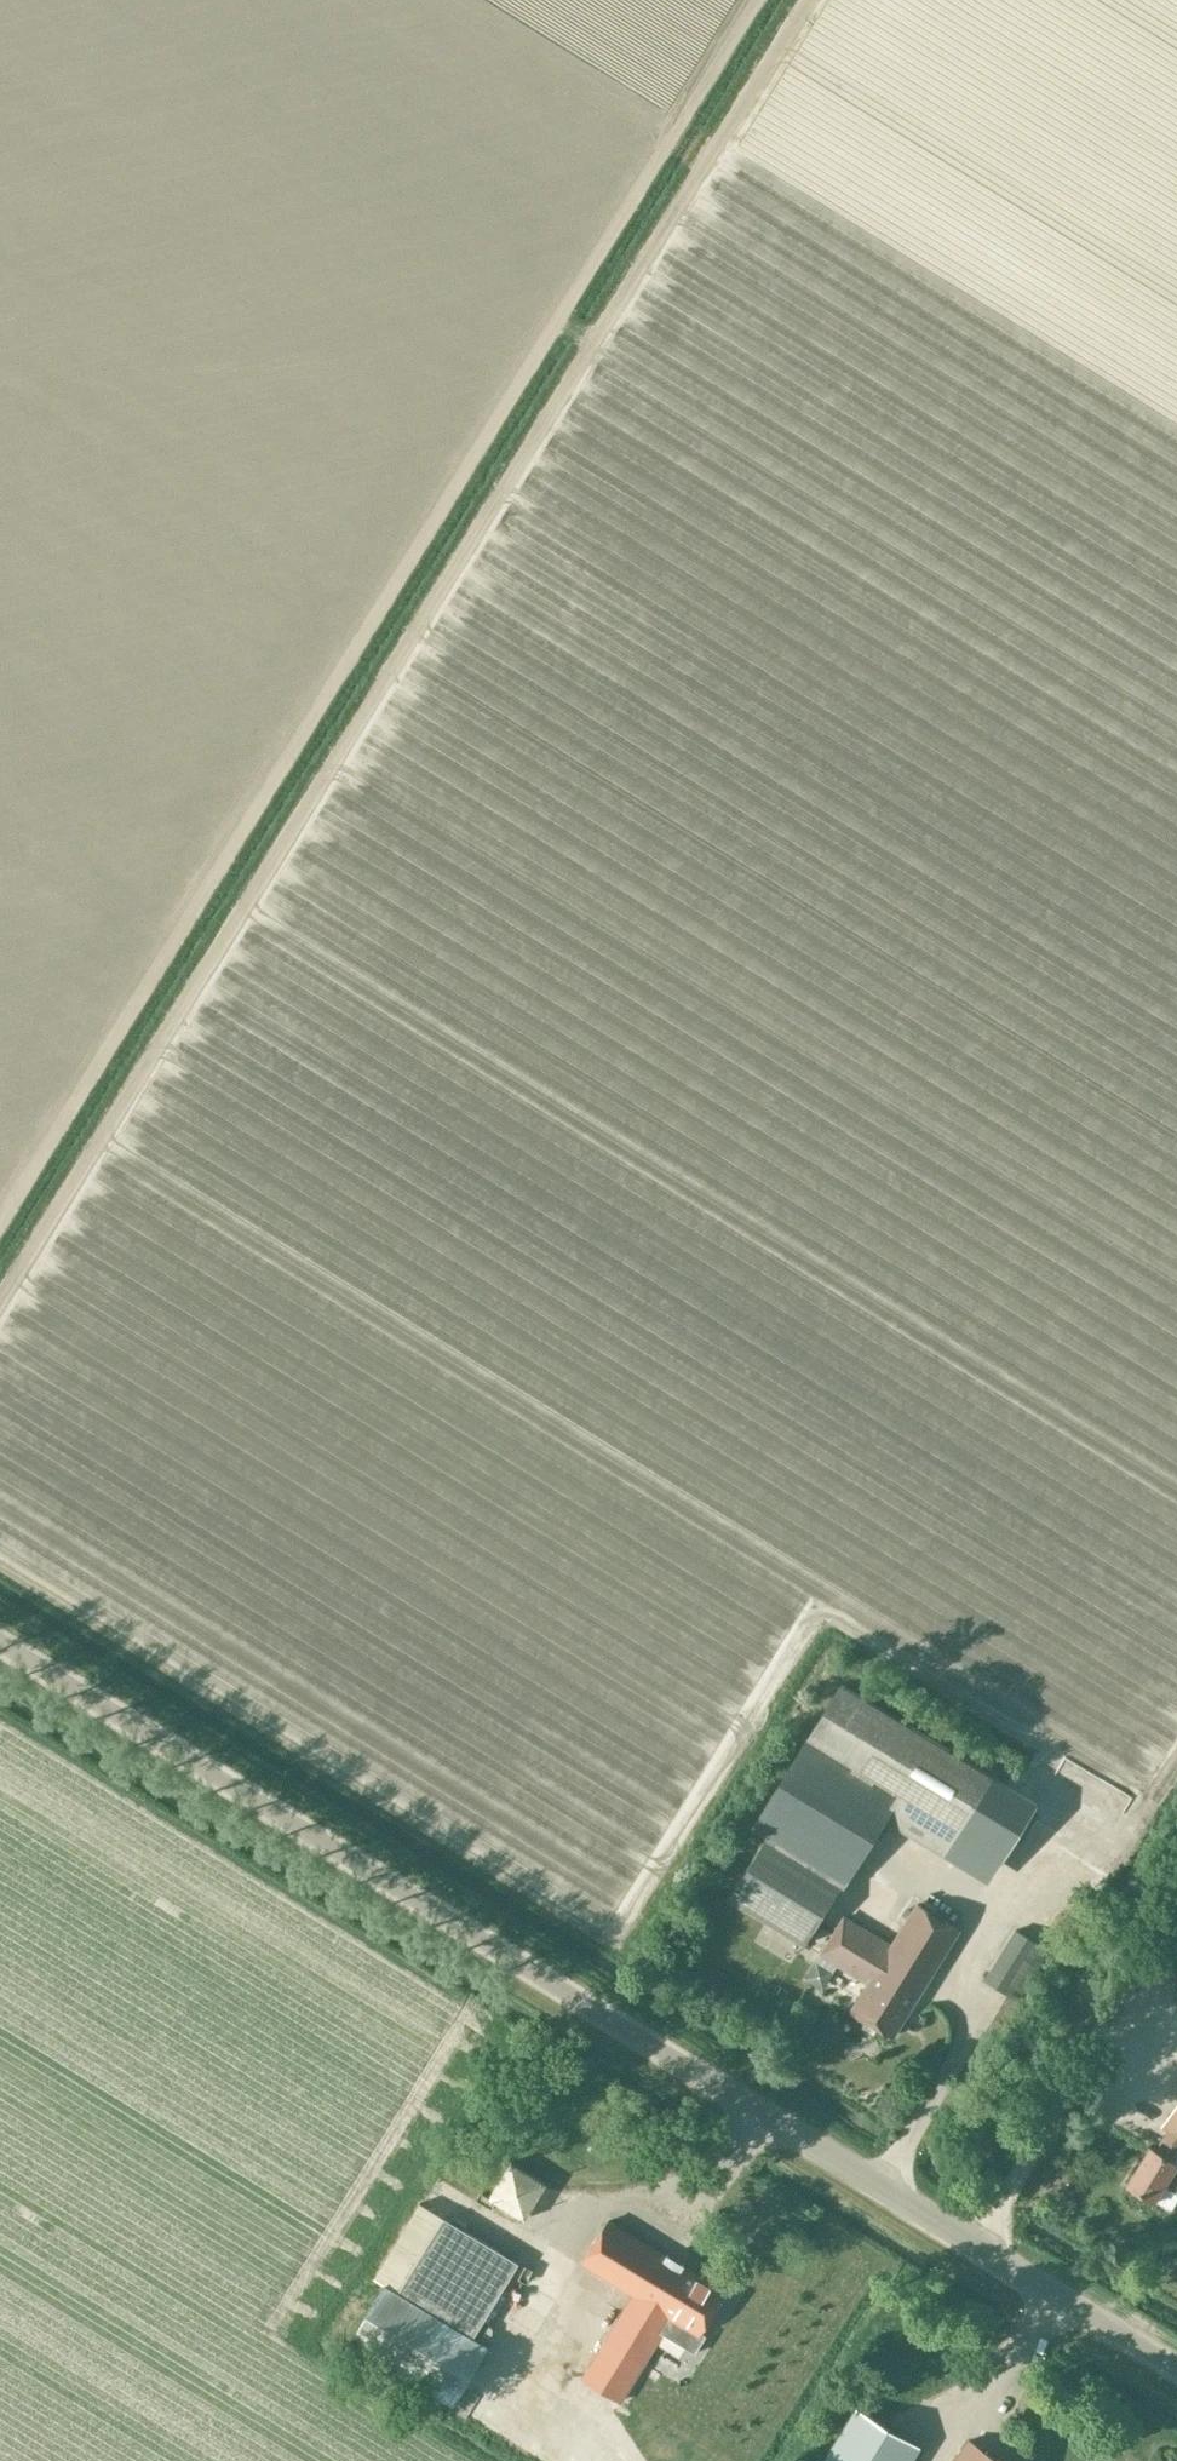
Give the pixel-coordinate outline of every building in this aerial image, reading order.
[(895,1824),(943,1746),(843,1684),(755,1827),(767,1834),(728,1897),(804,1944),(883,1816),(895,1824)] [(1176,1719),(1176,1693),(1167,1715),(1176,1719)] [(943,1746),(895,1824),(988,1881),(1036,1803),(943,1746)] [(892,2035),(958,1928),(917,1903),(891,1945),(844,1916),(821,1953),(868,1982),(851,2010),(892,2035)] [(1018,2000),(1049,1949),(1013,1928),(983,1978),(1018,2000)] [(1172,2160),(1176,2152),(1176,2101),(1162,2125),(1167,2128),(1154,2148),(1150,2145),(1126,2183),(1154,2200),(1163,2184),(1176,2192),(1176,2189),(1176,2163),(1176,2162),(1172,2160)] [(989,2160),(995,2149),(988,2146),(982,2156),(989,2160)] [(523,2219),(545,2184),(511,2161),(487,2197),(523,2219)] [(472,2336),(517,2262),(418,2202),(372,2277),(383,2284),(348,2341),(451,2404),(487,2346),(472,2336)] [(700,2331),(725,2291),(608,2219),(583,2261),(634,2292),(582,2377),(619,2400),(661,2332),(694,2352),(705,2334),(700,2331)] [(609,2290),(599,2313),(613,2320),(623,2296),(609,2290)] [(919,2446),(854,2405),(820,2460),(909,2460),(919,2446)] [(964,2439),(950,2460),(999,2460),(964,2439)]
